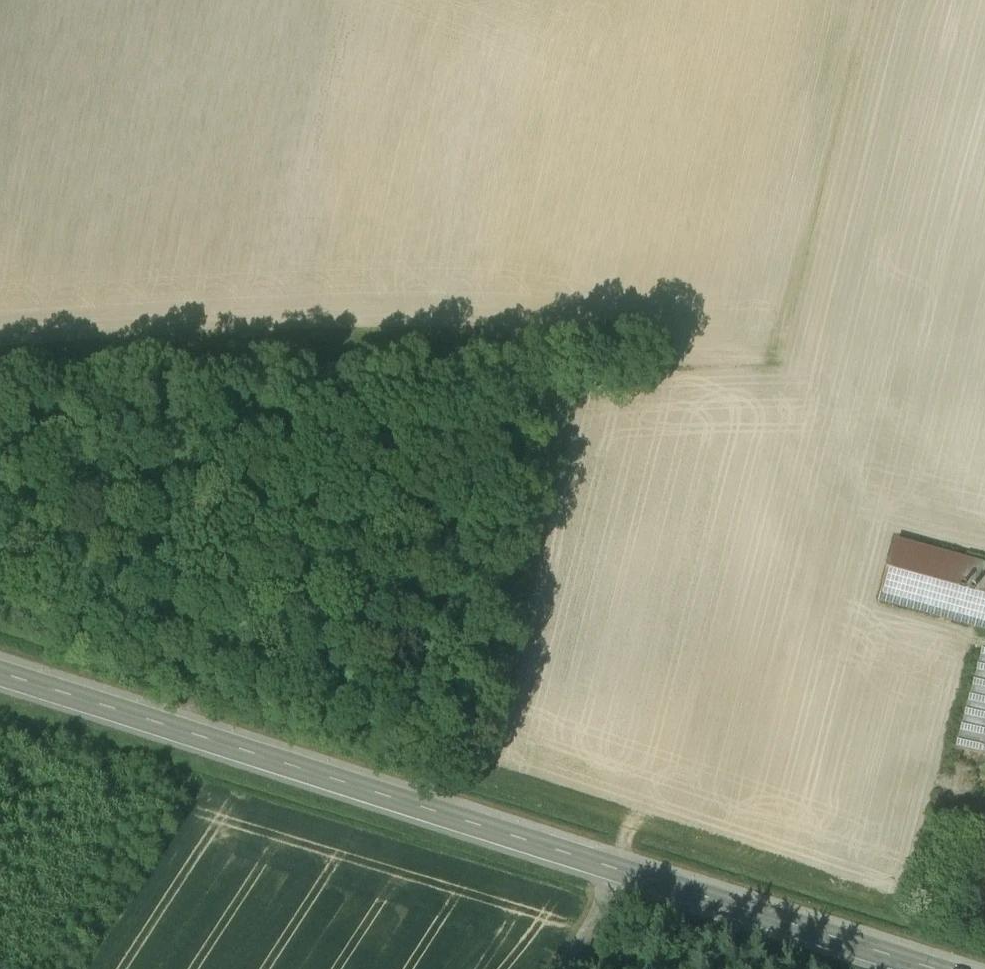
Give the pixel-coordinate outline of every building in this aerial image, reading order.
[(896,542),(880,600),(978,627),(984,629),(984,566),(896,542)] [(984,652),(958,749),(984,757),(984,652)]
